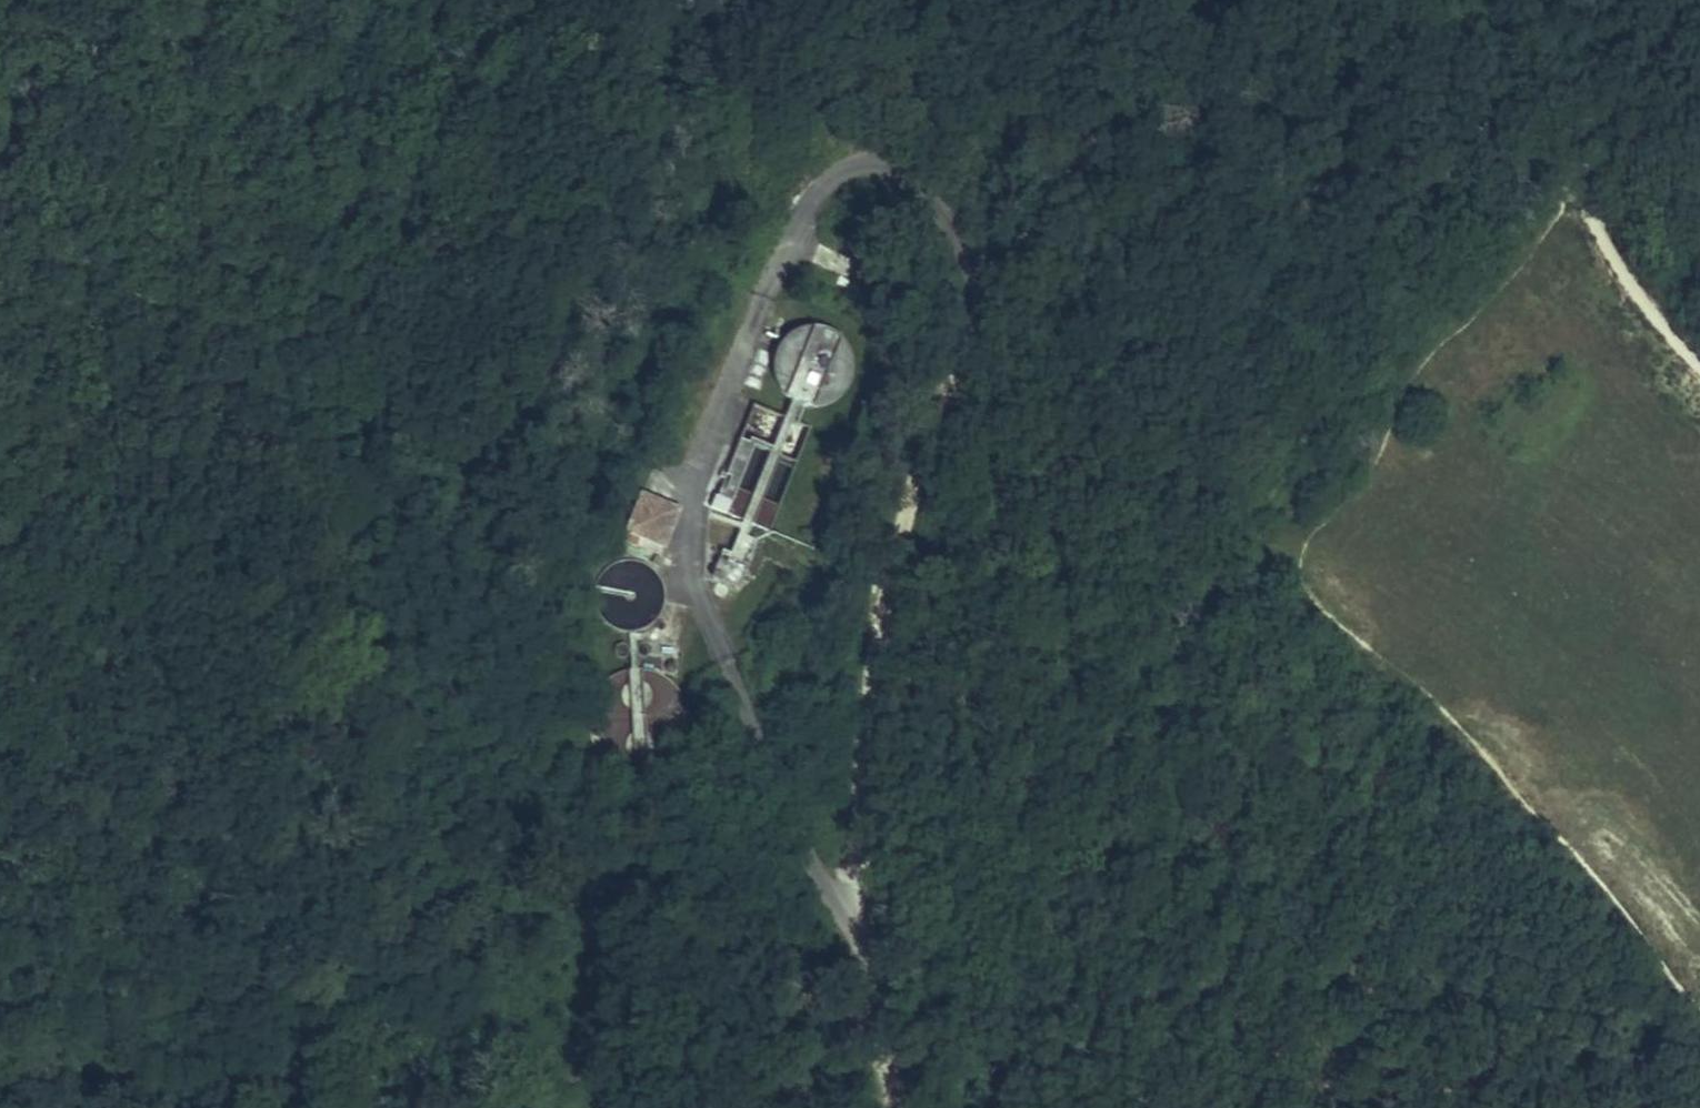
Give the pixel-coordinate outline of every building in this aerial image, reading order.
[(770,392),(836,407),(853,333),(787,318),(770,392)] [(742,432),(710,505),(748,521),(780,449),(742,432)] [(627,525),(667,543),(682,508),(642,491),(627,525)] [(720,522),(700,572),(739,587),(759,537),(720,522)] [(364,1010),(356,1017),(363,1024),(371,1017),(364,1010)]
